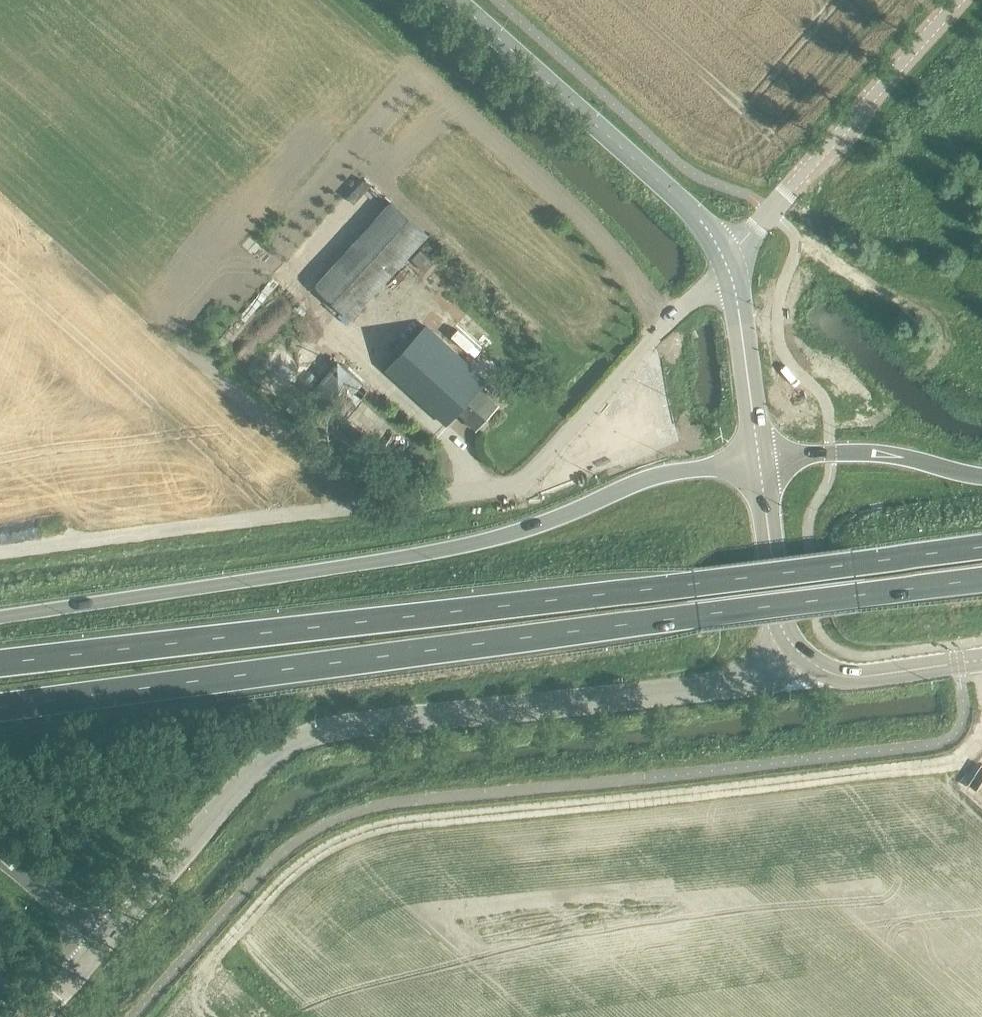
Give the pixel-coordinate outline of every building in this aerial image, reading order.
[(352,320),(430,234),(392,200),(314,285),(352,320)] [(477,428),(500,404),(489,394),(492,390),(485,384),(488,380),(473,366),(489,349),(459,322),(443,339),(428,325),(388,369),(448,424),(460,412),(477,428)] [(343,421),(371,390),(338,360),(309,392),(343,421)] [(314,386),(319,380),(312,374),(307,379),(314,386)]
